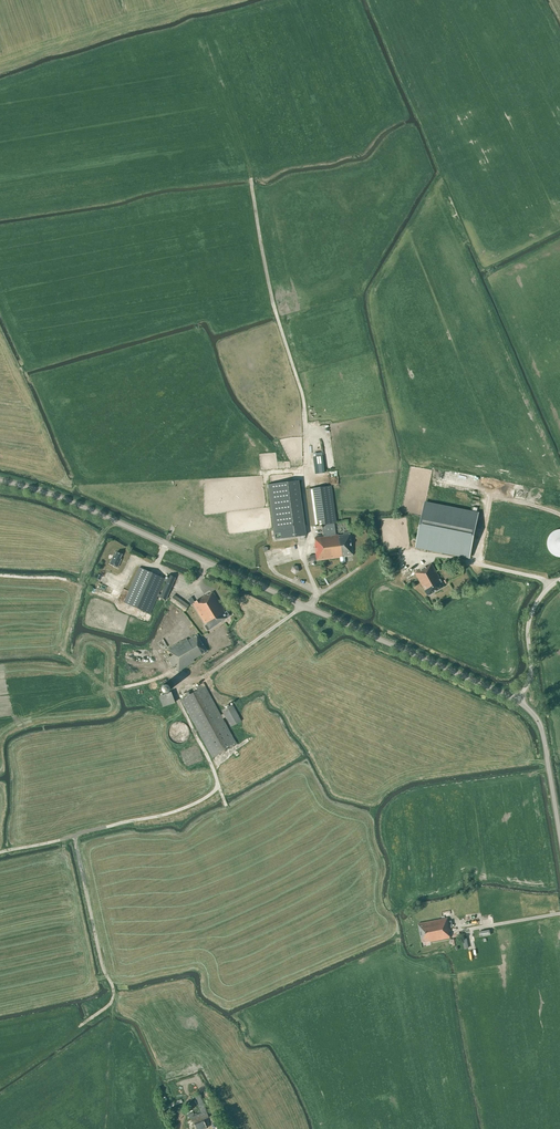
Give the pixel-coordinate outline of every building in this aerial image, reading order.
[(267,484),(275,540),(306,535),(298,480),(275,483),(267,484)] [(336,535),(334,523),(336,523),(331,486),(308,489),(313,526),(322,525),(323,536),(314,538),(315,543),(314,544),(315,555),(309,555),(310,561),(352,556),(349,532),(343,533),(343,535),(338,536),(338,535),(336,535)] [(416,546),(469,557),(478,513),(425,502),(416,546)] [(559,529),(558,530),(556,530),(554,531),(552,532),(551,534),(550,535),(549,537),(548,538),(547,540),(547,542),(547,544),(547,545),(547,547),(548,549),(549,550),(550,552),(551,553),(552,554),(554,555),(556,556),(558,557),(559,557),(559,529)] [(121,559),(120,559),(122,554),(116,552),(114,556),(113,556),(109,564),(117,567),(121,559)] [(428,596),(444,587),(431,563),(415,573),(418,579),(428,596)] [(167,580),(139,567),(124,602),(149,614),(157,597),(165,600),(175,577),(169,575),(167,580)] [(295,578),(301,572),(296,567),(290,572),(295,578)] [(98,589),(96,595),(105,599),(107,593),(98,589)] [(224,611),(213,592),(208,595),(207,594),(195,602),(192,597),(188,599),(191,605),(193,604),(205,624),(206,623),(207,624),(204,626),(207,631),(210,629),(227,618),(229,616),(226,611),(224,613),(223,611),(224,611)] [(185,611),(189,606),(174,595),(170,600),(185,611)] [(207,651),(197,635),(187,640),(186,638),(166,650),(169,657),(167,658),(172,667),(175,665),(179,671),(194,661),(193,659),(207,651)] [(163,649),(167,647),(163,639),(159,641),(163,649)] [(221,715),(203,683),(179,696),(212,758),(236,744),(222,718),(226,717),(231,727),(241,721),(232,705),(222,710),(224,713),(221,715)] [(163,710),(175,705),(170,694),(159,698),(163,710)] [(448,921),(448,918),(418,923),(422,942),(430,940),(430,942),(450,938),(449,933),(450,932),(449,928),(453,928),(451,920),(448,921)] [(207,1128),(204,1119),(208,1117),(207,1113),(191,1120),(195,1128),(204,1128),(207,1128)] [(224,1128),(220,1119),(214,1122),(216,1128),(220,1128),(224,1128)]
